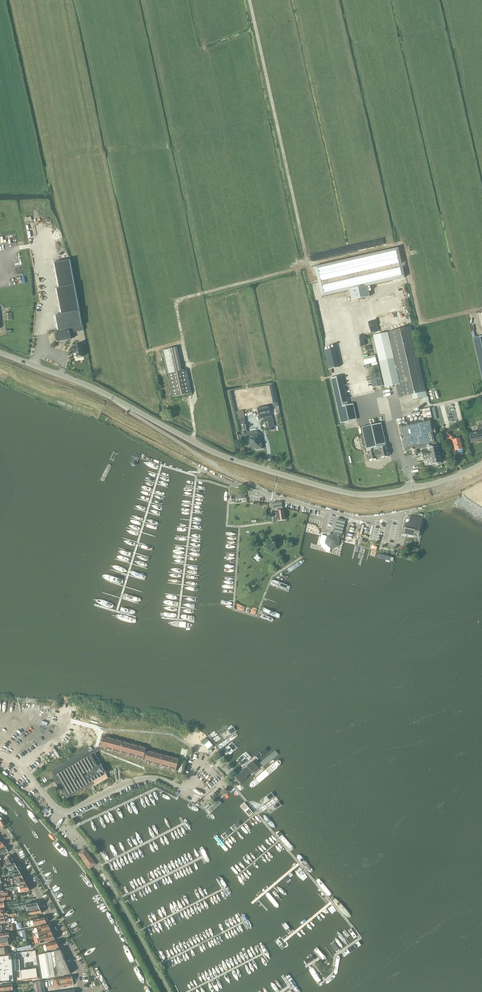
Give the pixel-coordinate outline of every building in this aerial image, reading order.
[(317,267),(315,267),(322,297),(350,290),(352,301),(370,297),(367,287),(405,278),(398,249),(397,249),(317,267)] [(54,264),(59,288),(73,285),(69,261),(54,264)] [(55,289),(60,315),(78,312),(73,285),(59,288),(55,289)] [(78,312),(60,315),(55,316),(58,332),(81,327),(78,312)] [(81,327),(58,332),(54,332),(56,343),(72,340),(70,333),(82,331),(81,327)] [(411,327),(374,336),(386,388),(401,384),(404,397),(412,395),(413,400),(427,397),(411,327)] [(473,339),(481,377),(481,337),(473,339)] [(155,350),(166,402),(177,400),(178,401),(187,399),(187,400),(208,396),(195,342),(176,346),(176,348),(167,350),(167,348),(155,350)] [(83,345),(75,346),(76,347),(73,347),(74,354),(77,353),(78,358),(78,359),(83,358),(82,357),(85,357),(83,345)] [(324,351),(329,370),(338,368),(334,349),(324,351)] [(372,381),(373,388),(383,386),(379,366),(369,369),(372,381)] [(349,405),(342,376),(331,378),(341,423),(357,420),(353,404),(349,405)] [(273,404),(274,404),(278,403),(274,384),(269,385),(273,404)] [(270,406),(258,408),(260,419),(267,417),(269,428),(274,427),(270,406)] [(422,420),(399,425),(405,452),(422,448),(423,451),(422,451),(424,461),(430,459),(431,465),(442,463),(439,447),(438,448),(437,445),(438,444),(430,408),(420,410),(422,420)] [(243,411),(237,412),(238,420),(245,419),(243,411)] [(369,461),(389,457),(381,423),(362,428),(369,461)] [(478,427),(479,431),(469,434),(472,444),(477,442),(476,441),(481,440),(481,427),(481,426),(478,427)] [(443,432),(445,438),(452,437),(450,430),(443,432)] [(246,433),(247,437),(249,451),(263,449),(261,435),(257,436),(256,431),(246,433)] [(455,440),(454,437),(446,439),(448,445),(454,443),(456,451),(463,449),(460,438),(455,440)] [(282,508),(282,503),(282,502),(273,503),(274,510),(277,509),(279,521),(285,520),(284,508),(282,508)] [(419,536),(423,518),(412,515),(411,523),(408,523),(406,534),(419,537),(419,536)] [(322,535),(320,542),(322,547),(327,552),(330,553),(331,548),(338,546),(340,540),(339,539),(341,533),(342,534),(345,521),(338,519),(334,535),(332,536),(331,534),(328,535),(328,536),(328,537),(322,535)] [(147,747),(108,737),(108,738),(103,737),(100,748),(97,749),(94,745),(70,759),(70,760),(51,771),(55,778),(53,779),(58,788),(61,786),(65,793),(64,793),(67,797),(78,791),(87,786),(86,785),(92,781),(95,786),(113,776),(99,752),(103,749),(103,748),(105,749),(105,750),(144,761),(144,758),(146,759),(145,763),(176,772),(180,758),(149,750),(148,752),(146,752),(147,747)] [(219,785),(214,779),(208,785),(212,790),(219,785)] [(91,795),(90,793),(89,794),(80,799),(78,801),(79,801),(81,801),(88,797),(90,796),(91,795)] [(0,850),(0,856),(9,853),(6,847),(0,850)] [(90,868),(95,864),(85,851),(80,854),(90,868)] [(7,866),(15,864),(11,857),(5,859),(7,863),(4,864),(5,870),(8,869),(7,866)] [(14,875),(20,874),(15,864),(7,866),(8,869),(5,870),(7,877),(10,876),(14,875)] [(12,895),(12,893),(9,894),(9,892),(19,890),(19,887),(6,889),(6,891),(0,892),(0,896),(12,895)] [(0,896),(0,903),(4,903),(4,900),(6,900),(12,900),(12,897),(22,896),(22,894),(12,895),(0,896)] [(30,911),(40,909),(37,903),(26,905),(27,912),(28,912),(30,911)] [(0,909),(0,917),(6,916),(10,915),(9,911),(6,912),(5,908),(0,909)] [(38,934),(51,931),(48,925),(32,929),(34,936),(38,935),(38,934)] [(38,934),(38,935),(39,939),(53,935),(51,931),(38,934)] [(53,935),(39,939),(40,944),(56,940),(53,935)] [(6,947),(6,946),(14,945),(13,938),(0,940),(0,947),(6,947)] [(49,953),(61,951),(57,942),(56,942),(46,944),(48,951),(49,953)] [(36,956),(38,965),(64,959),(61,951),(49,953),(39,956),(37,956),(36,956)] [(23,982),(23,981),(38,978),(37,968),(32,969),(31,963),(29,963),(30,969),(28,969),(27,964),(25,964),(26,970),(21,970),(21,971),(20,964),(17,964),(16,953),(14,954),(7,955),(6,955),(0,956),(0,983),(23,982)] [(38,965),(40,980),(41,980),(71,974),(64,959),(38,965)] [(55,988),(58,987),(63,987),(63,985),(63,983),(65,982),(65,983),(73,982),(72,976),(53,979),(55,988)]
